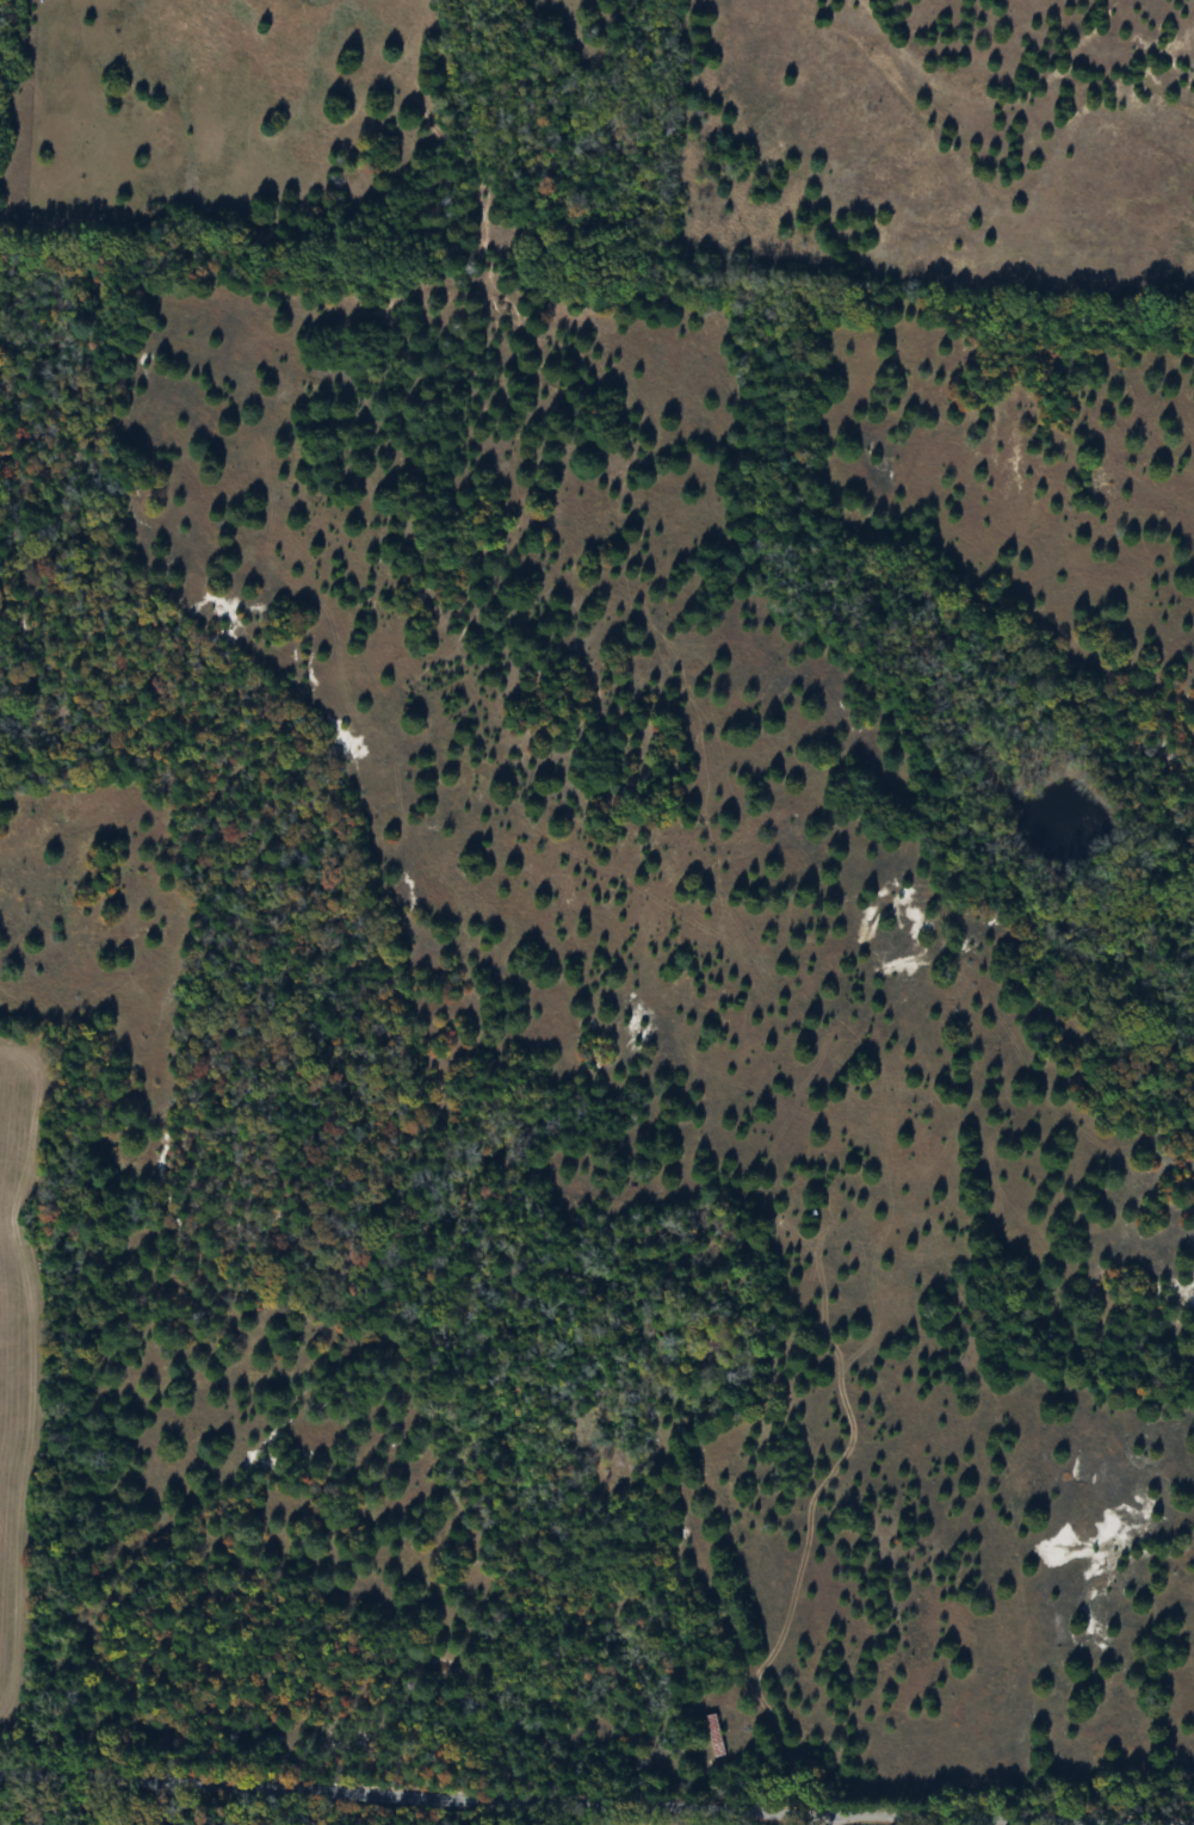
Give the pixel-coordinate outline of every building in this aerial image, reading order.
[(703,1716),(713,1758),(724,1755),(714,1713),(703,1716)]
